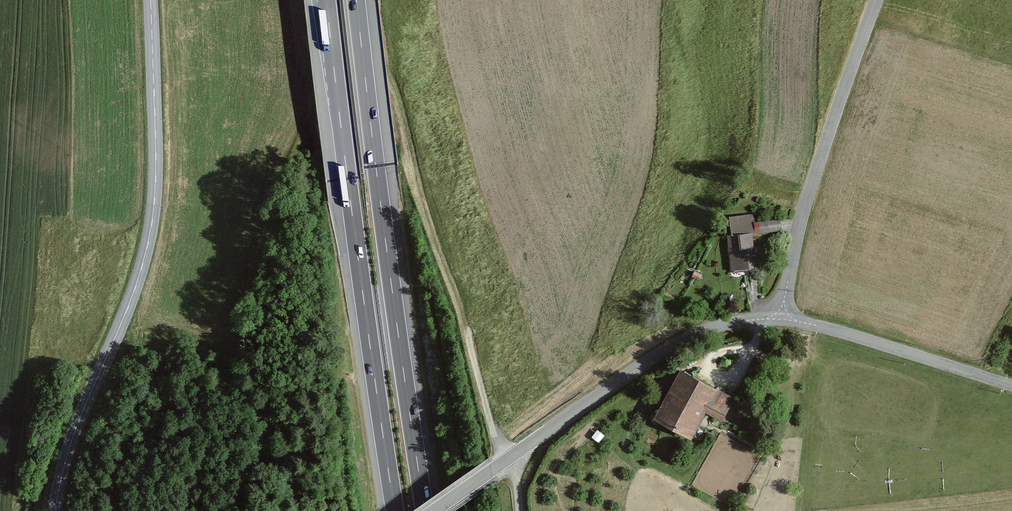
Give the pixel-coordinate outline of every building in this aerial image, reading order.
[(782,215),(753,219),(752,214),(727,216),(733,273),(758,270),(755,234),(784,231),(782,215)] [(682,369),(657,419),(695,438),(709,411),(720,389),(682,369)] [(725,419),(736,397),(720,389),(709,411),(725,419)]
